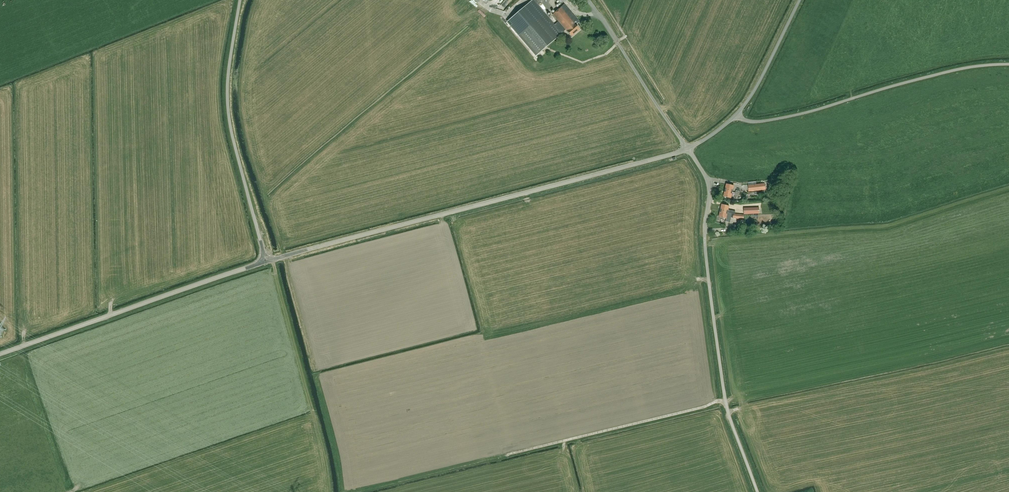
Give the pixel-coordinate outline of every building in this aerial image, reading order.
[(507,22),(536,55),(561,33),(565,29),(558,21),(554,24),(533,0),(532,0),(507,22)] [(564,4),(552,14),(558,21),(565,29),(565,30),(571,36),(579,29),(575,24),(578,21),(564,4)] [(726,184),(725,190),(732,192),(734,185),(726,184)] [(732,192),(725,190),(723,196),(731,198),(732,192)] [(739,193),(735,192),(734,197),(738,198),(738,197),(741,197),(744,198),(743,202),(745,202),(747,195),(760,195),(760,191),(754,191),(739,193)] [(722,204),(720,210),(728,212),(730,213),(735,213),(735,211),(728,210),(729,206),(722,204)] [(728,212),(720,210),(719,217),(726,218),(725,221),(729,222),(731,217),(736,218),(744,218),(744,214),(740,214),(735,213),(730,213),(728,212)]
